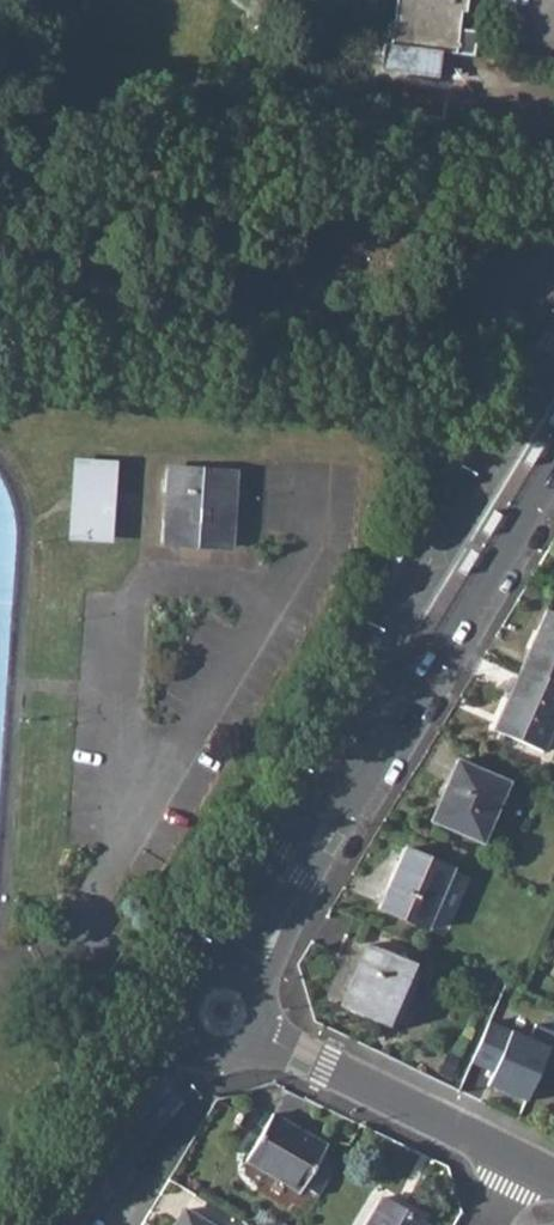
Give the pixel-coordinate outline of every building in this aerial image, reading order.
[(438,79),(441,54),(457,56),(462,14),(469,15),(471,0),(399,0),(393,47),(383,46),(379,70),(438,79)] [(545,422),(553,427),(553,408),(545,422)] [(544,445),(535,440),(522,461),(526,464),(531,466),(544,445)] [(108,542),(113,469),(78,467),(72,538),(108,542)] [(161,543),(232,548),(235,476),(165,471),(161,543)] [(497,512),(493,509),(480,530),(489,536),(502,514),(497,512)] [(410,549),(401,544),(389,565),(397,571),(410,549)] [(477,555),(469,550),(456,571),(460,574),(465,576),(477,555)] [(388,586),(379,580),(366,602),(375,607),(388,586)] [(523,670),(553,684),(553,616),(548,613),(523,670)] [(544,755),(553,734),(553,684),(523,670),(495,734),(544,755)] [(431,822),(482,846),(508,786),(457,763),(431,822)] [(378,911),(426,933),(453,873),(405,851),(378,911)] [(344,1009),(400,1033),(427,972),(371,948),(344,1009)] [(245,1162),(299,1195),(302,1189),(318,1199),(338,1164),(322,1155),(326,1148),(272,1116),(245,1162)] [(428,1224),(384,1199),(368,1224),(427,1224),(428,1224)] [(187,1211),(179,1224),(210,1224),(187,1211)]
